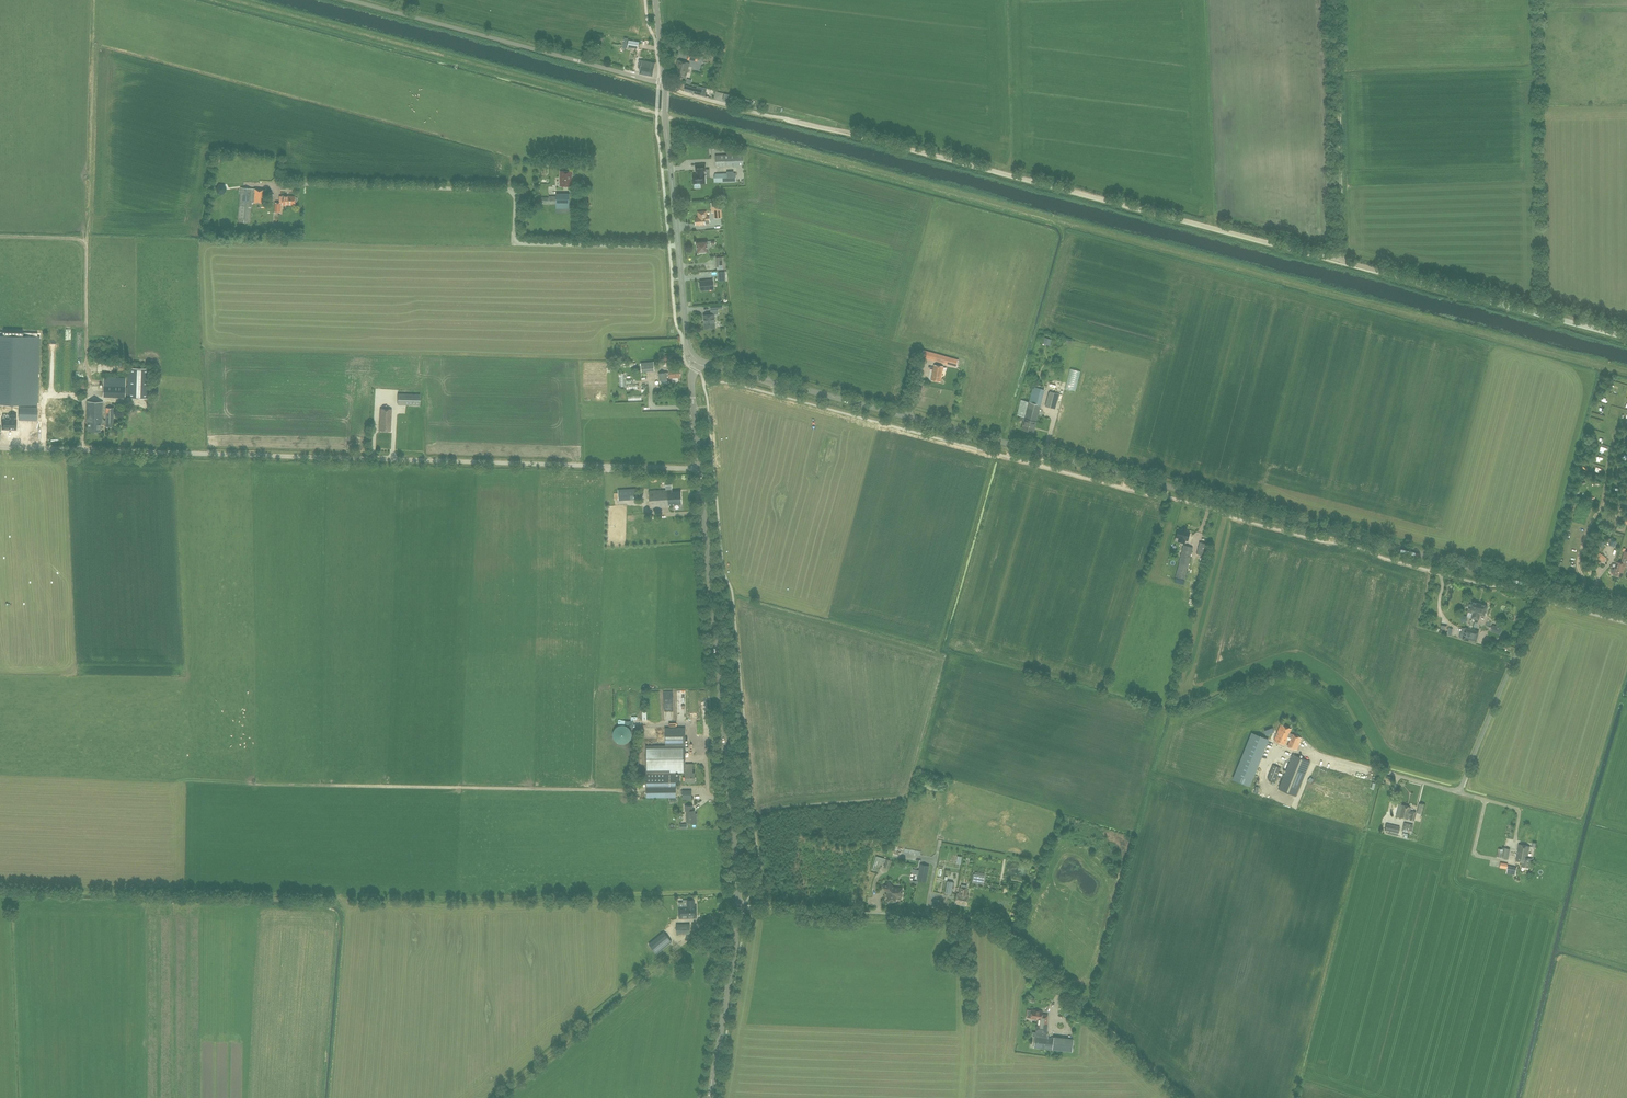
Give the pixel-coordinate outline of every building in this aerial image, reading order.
[(639,42),(629,40),(628,47),(638,49),(639,42)] [(688,59),(697,61),(703,62),(704,57),(698,56),(698,55),(689,53),(688,59)] [(678,60),(674,75),(685,79),(689,63),(678,60)] [(640,69),(639,74),(652,76),(654,63),(639,61),(637,68),(640,69)] [(707,89),(704,88),(697,86),(697,89),(686,86),(685,90),(700,94),(705,96),(707,89)] [(738,97),(729,95),(728,101),(737,103),(738,97)] [(228,153),(228,156),(216,156),(216,163),(221,163),(221,159),(231,159),(231,153),(228,153)] [(743,155),(715,156),(716,167),(743,166),(743,155)] [(693,184),(705,183),(705,174),(704,174),(704,171),(705,171),(705,165),(696,165),(696,171),(698,171),(698,174),(693,175),(693,184)] [(560,186),(572,186),(572,172),(560,171),(560,186)] [(736,173),(733,173),(717,174),(717,182),(734,181),(736,181),(736,173)] [(224,185),(218,184),(215,189),(217,194),(223,195),(226,190),(224,185)] [(240,188),(239,202),(238,222),(250,223),(252,202),(265,204),(266,190),(240,188)] [(569,213),(569,207),(569,194),(556,194),(556,198),(540,198),(540,204),(556,204),(556,209),(556,213),(569,213)] [(294,205),(294,202),(296,202),(297,201),(297,199),(296,198),(295,198),(295,197),(283,196),(283,204),(294,205)] [(723,218),(721,202),(713,203),(714,219),(723,218)] [(698,212),(698,218),(695,218),(695,225),(699,225),(705,225),(705,224),(708,224),(709,223),(709,220),(709,217),(706,217),(706,212),(698,212)] [(698,253),(708,252),(707,244),(715,244),(715,240),(707,241),(697,242),(698,253)] [(725,269),(725,264),(724,257),(716,257),(717,265),(717,270),(725,269)] [(713,280),(700,281),(700,283),(699,283),(699,287),(701,287),(701,290),(713,289),(713,280)] [(718,310),(711,310),(711,315),(704,315),(705,329),(715,328),(714,315),(718,315),(718,310)] [(38,405),(41,333),(0,332),(0,404),(38,405)] [(923,351),(921,356),(956,365),(958,360),(923,351)] [(654,361),(641,363),(642,372),(655,371),(654,361)] [(932,380),(940,381),(943,366),(934,365),(932,380)] [(127,398),(149,398),(150,369),(128,368),(128,387),(125,387),(126,378),(104,377),(103,397),(125,398),(125,397),(127,397),(127,398)] [(669,372),(666,373),(658,373),(659,381),(660,381),(660,385),(667,384),(666,380),(667,380),(667,379),(671,378),(672,382),(678,381),(678,378),(681,377),(680,368),(668,369),(669,372)] [(639,387),(638,385),(634,386),(632,379),(627,380),(630,389),(639,387)] [(78,392),(84,392),(86,387),(84,382),(79,382),(76,387),(78,392)] [(1033,387),(1029,401),(1021,400),(1017,415),(1020,416),(1020,419),(1024,420),(1022,429),(1033,432),(1040,405),(1044,390),(1033,387)] [(1055,408),(1058,396),(1049,393),(1045,406),(1055,408)] [(420,394),(398,394),(398,405),(420,405),(420,394)] [(113,427),(114,408),(106,408),(106,420),(103,420),(103,419),(102,419),(103,402),(87,401),(86,423),(88,423),(88,431),(100,432),(101,425),(105,425),(105,427),(113,427)] [(20,407),(19,420),(37,420),(37,407),(20,407)] [(392,409),(380,409),(379,431),(390,431),(392,409)] [(16,429),(17,420),(16,419),(16,415),(9,415),(9,419),(2,419),(2,429),(16,429)] [(669,507),(669,505),(682,504),(681,491),(669,492),(669,489),(672,489),(671,485),(666,485),(666,490),(649,491),(650,508),(669,507)] [(618,490),(619,500),(637,499),(636,489),(618,490)] [(669,522),(647,524),(648,531),(670,529),(669,522)] [(1185,543),(1186,540),(1187,540),(1190,532),(1178,529),(1176,537),(1178,538),(1177,541),(1185,543)] [(1200,542),(1197,554),(1204,556),(1207,544),(1200,542)] [(1184,545),(1175,577),(1184,579),(1193,547),(1184,545)] [(1597,558),(1606,562),(1608,556),(1600,552),(1597,558)] [(1617,562),(1615,570),(1612,569),(1611,573),(1614,573),(1613,574),(1622,577),(1625,566),(1625,564),(1621,563),(1617,562)] [(1475,619),(1479,603),(1471,601),(1470,604),(1469,604),(1468,608),(1469,608),(1468,611),(1473,613),(1471,618),(1475,619)] [(1487,606),(1479,603),(1475,619),(1479,620),(1480,615),(1485,616),(1485,613),(1486,613),(1488,609),(1487,609),(1487,606)] [(1504,625),(1497,623),(1494,632),(1500,634),(1504,625)] [(1465,628),(1464,634),(1461,633),(1460,638),(1463,639),(1469,641),(1472,630),(1465,628)] [(1472,630),(1469,641),(1476,643),(1479,631),(1472,630)] [(1273,724),(1265,727),(1267,733),(1275,730),(1273,724)] [(1291,729),(1280,724),(1274,741),(1284,745),(1288,737),(1291,738),(1288,746),(1295,749),(1300,737),(1292,734),(1289,733),(1291,729)] [(613,732),(613,735),(613,737),(614,740),(616,742),(618,743),(621,744),(624,744),(626,743),(629,742),(630,740),(631,737),(632,735),(631,732),(630,729),(629,727),(626,726),(624,725),(621,725),(618,726),(616,727),(614,729),(613,732)] [(685,727),(665,728),(665,745),(646,745),(646,797),(676,797),(676,772),(685,772),(685,781),(695,781),(695,772),(692,773),(692,770),(692,764),(685,764),(685,727)] [(1255,771),(1268,740),(1252,733),(1239,764),(1255,771)] [(1293,754),(1278,789),(1296,796),(1310,761),(1293,754)] [(1267,778),(1275,781),(1280,768),(1273,765),(1267,778)] [(692,799),(692,790),(682,790),(682,799),(692,799)] [(1410,819),(1414,820),(1416,812),(1410,811),(1411,807),(1399,804),(1396,816),(1408,819),(1409,815),(1411,816),(1410,819)] [(686,822),(695,822),(695,816),(695,810),(692,810),(692,805),(685,806),(685,811),(686,811),(686,822)] [(1399,827),(1386,824),(1385,830),(1398,833),(1399,827)] [(1522,857),(1527,858),(1530,846),(1519,844),(1516,858),(1522,859),(1522,857)] [(1522,857),(1522,859),(1523,860),(1521,866),(1529,868),(1531,859),(1527,858),(1522,857)] [(1507,866),(1508,864),(1501,862),(1500,867),(1507,869),(1506,872),(1515,874),(1516,868),(1507,866)] [(917,880),(926,882),(929,866),(921,865),(917,880)] [(977,875),(976,883),(986,884),(987,876),(977,875)] [(902,896),(903,888),(894,887),(889,881),(883,887),(888,893),(887,901),(896,901),(896,896),(902,896)] [(957,893),(955,903),(967,905),(969,895),(966,895),(967,889),(960,887),(959,893),(957,893)] [(679,906),(679,918),(696,918),(696,906),(694,906),(694,901),(687,901),(687,906),(679,906)] [(689,933),(689,924),(676,924),(677,933),(689,933)] [(657,954),(671,941),(664,932),(649,944),(657,954)] [(1038,1022),(1047,1023),(1048,1015),(1042,1014),(1043,1011),(1032,1010),(1031,1018),(1038,1019),(1038,1022)] [(1036,1032),(1036,1035),(1046,1037),(1047,1025),(1047,1024),(1047,1023),(1038,1022),(1038,1024),(1037,1024),(1036,1032)] [(1046,1037),(1036,1035),(1034,1047),(1072,1052),(1073,1040),(1046,1037)]
